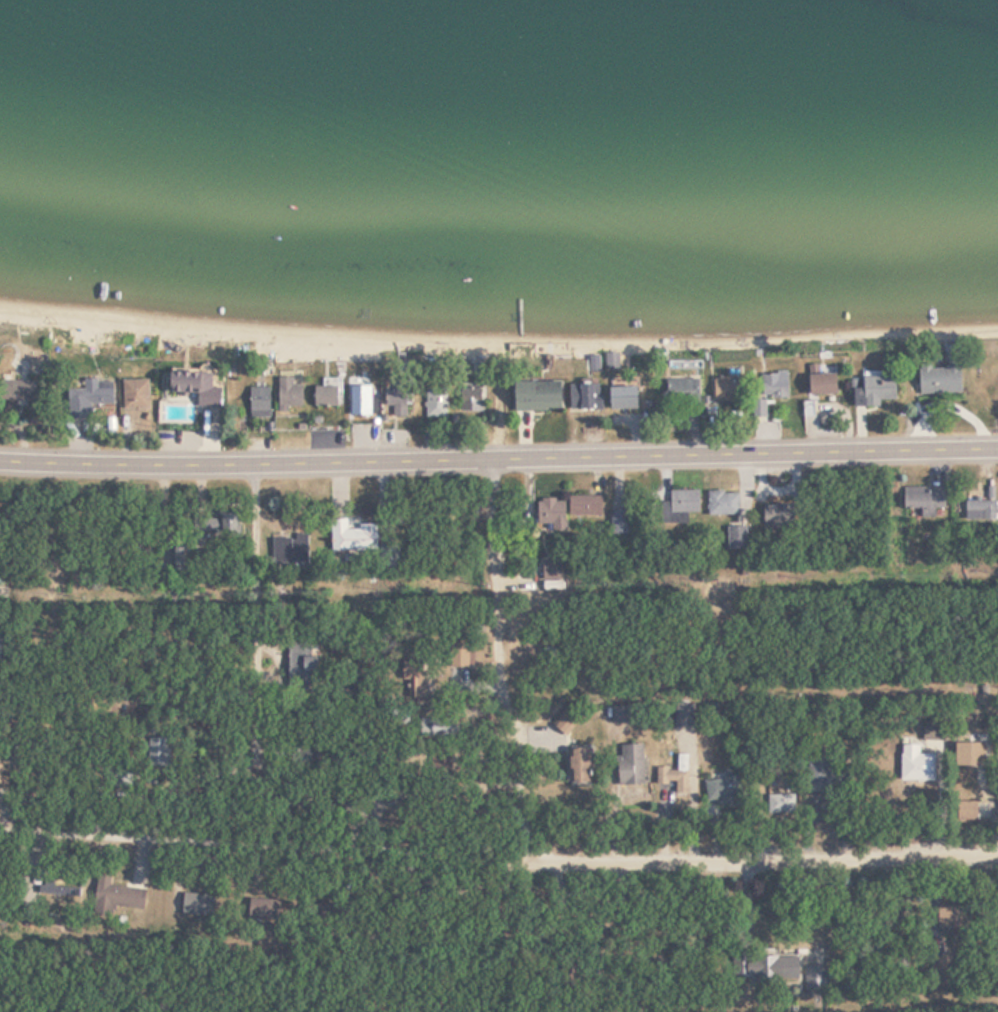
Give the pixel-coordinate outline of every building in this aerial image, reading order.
[(958,365),(917,367),(917,396),(959,395),(958,365)] [(219,406),(220,387),(212,387),(212,372),(166,371),(165,399),(194,399),(194,406),(219,406)] [(787,399),(787,373),(761,373),(761,399),(787,399)] [(835,395),(834,373),(806,375),(807,396),(835,395)] [(879,407),(879,401),(893,401),(893,375),(861,375),(861,389),(852,389),(853,407),(879,407)] [(278,410),(302,410),(302,386),(291,386),(291,378),(278,378),(278,410)] [(713,378),(713,404),(739,404),(739,378),(713,378)] [(67,389),(68,418),(93,418),(93,406),(113,406),(113,380),(84,380),(84,388),(67,389)] [(122,407),(148,407),(148,380),(122,380),(122,407)] [(313,407),(338,407),(338,380),(324,380),(324,387),(313,387),(313,407)] [(699,380),(666,380),(666,405),(699,405),(699,380)] [(0,381),(0,401),(39,401),(39,381),(0,381)] [(511,382),(511,412),(558,411),(558,381),(511,382)] [(601,384),(568,384),(568,411),(601,411),(601,384)] [(350,416),(374,416),(374,385),(350,385),(350,416)] [(248,417),(269,417),(269,387),(248,387),(248,417)] [(448,387),(426,387),(426,419),(448,419),(448,387)] [(459,416),(486,416),(486,387),(459,387),(459,416)] [(636,387),(607,387),(607,410),(636,410),(636,387)] [(405,417),(405,396),(385,395),(384,417),(405,417)] [(920,510),(920,520),(935,519),(935,510),(944,509),(944,490),(902,491),(903,510),(920,510)] [(698,516),(698,492),(669,492),(669,516),(698,516)] [(739,516),(739,492),(708,492),(708,516),(739,516)] [(593,497),(569,497),(569,513),(593,513),(593,497)] [(561,527),(561,499),(536,499),(536,527),(561,527)] [(996,501),(965,501),(965,515),(996,515),(996,501)] [(792,527),(792,506),(763,506),(763,527),(792,527)] [(629,535),(629,510),(610,510),(610,535),(629,535)] [(196,536),(223,536),(223,517),(196,517),(196,536)] [(377,524),(359,524),(359,529),(348,529),(348,520),(332,520),(333,553),(377,553),(377,524)] [(747,550),(747,527),(728,527),(728,550),(747,550)] [(275,535),(275,563),(310,563),(310,535),(275,535)] [(543,579),(561,579),(561,560),(543,560),(543,579)] [(467,645),(450,645),(450,669),(467,669),(467,645)] [(316,657),(302,657),(302,679),(316,679),(316,657)] [(628,724),(628,707),(612,707),(612,724),(628,724)] [(563,712),(552,726),(566,736),(577,722),(563,712)] [(430,737),(451,737),(451,726),(430,726),(430,737)] [(983,743),(953,743),(953,766),(983,766),(983,743)] [(643,745),(618,745),(618,785),(643,785),(643,745)] [(933,780),(933,754),(919,754),(919,746),(901,746),(901,780),(933,780)] [(588,749),(566,749),(566,784),(588,784),(588,749)] [(658,783),(686,783),(686,756),(678,756),(678,770),(658,770),(658,783)] [(807,792),(835,792),(835,759),(807,759),(807,792)] [(706,804),(742,802),(741,775),(705,776),(706,804)] [(781,789),(766,792),(769,806),(784,803),(781,789)] [(976,801),(956,801),(956,822),(976,822),(976,801)] [(143,911),(144,889),(110,887),(111,877),(96,876),(94,907),(143,911)] [(182,917),(212,918),(213,895),(182,895),(182,917)] [(255,920),(260,920),(260,909),(270,909),(270,901),(255,901),(255,920)] [(936,907),(936,929),(969,929),(969,907),(936,907)] [(798,957),(756,957),(756,982),(798,982),(798,957)] [(932,986),(950,986),(950,958),(932,958),(932,986)] [(804,967),(804,990),(824,990),(824,967),(804,967)]
